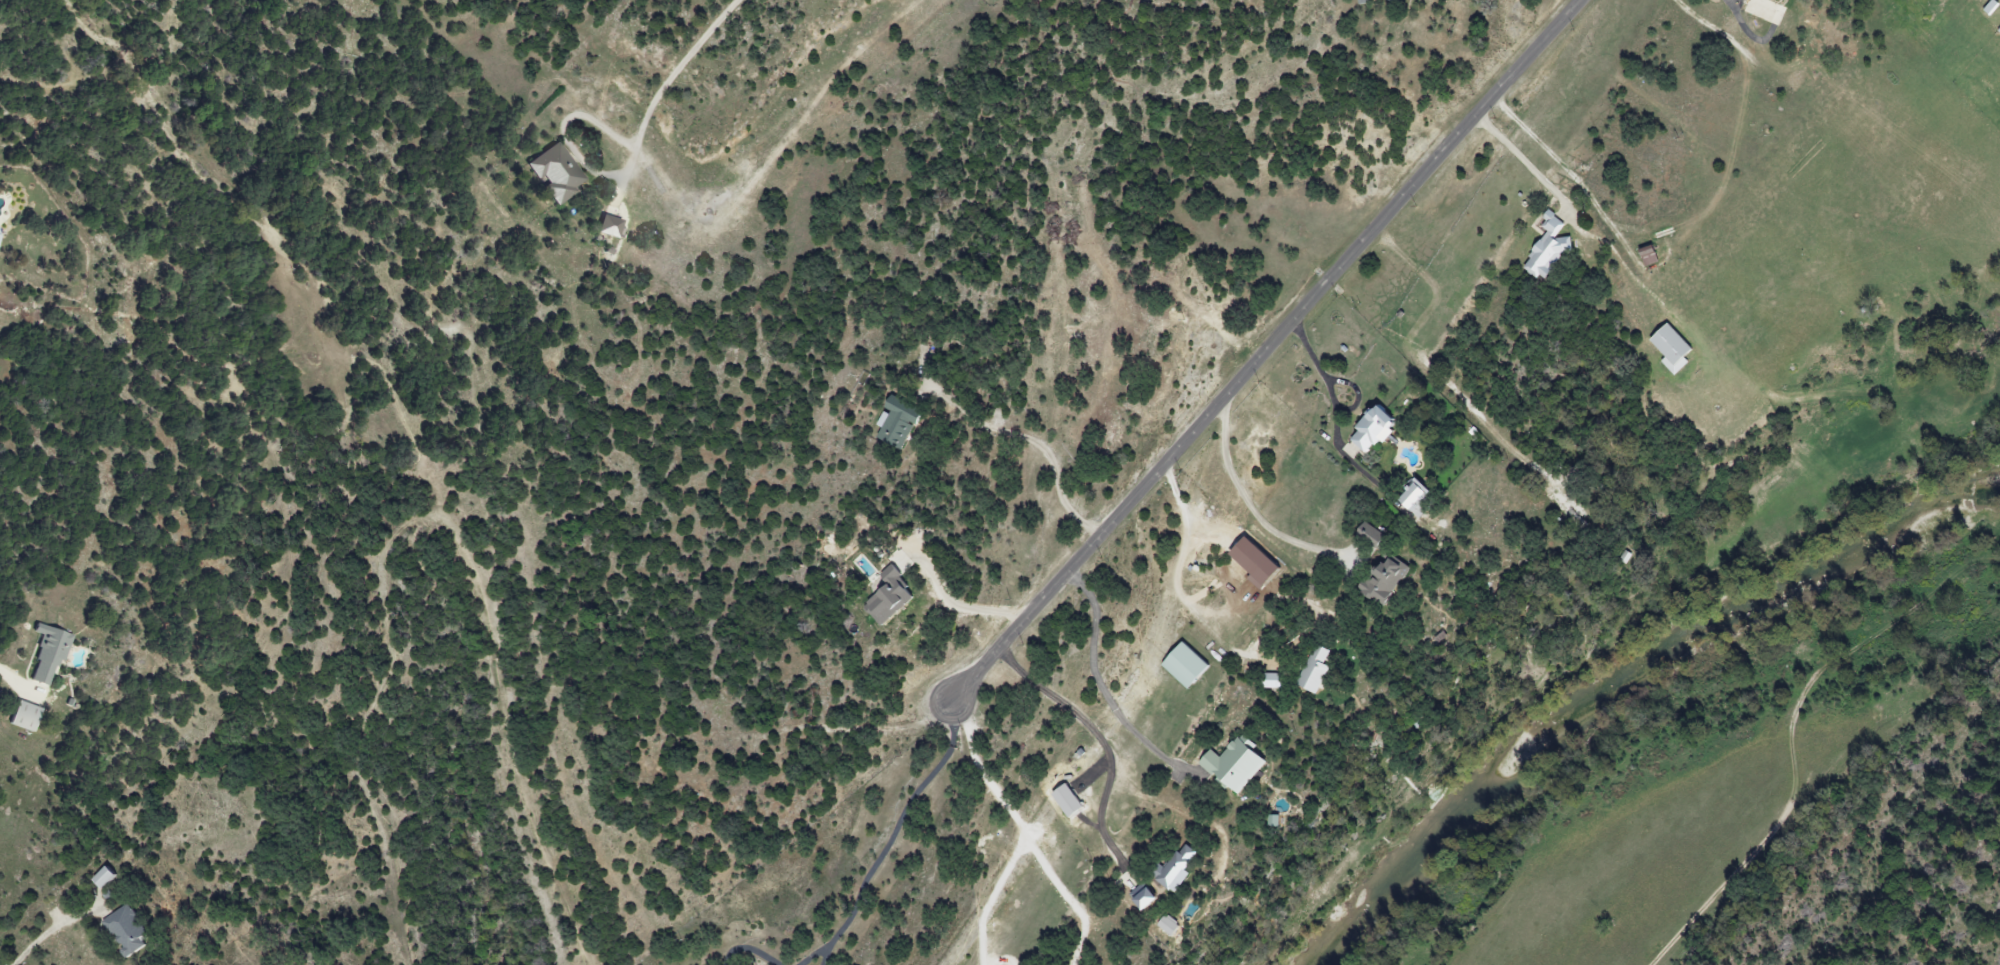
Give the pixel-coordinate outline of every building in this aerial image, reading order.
[(583,181),(556,142),(525,164),(554,206),(574,193),(571,189),(583,181)] [(1557,234),(1565,224),(1549,212),(1538,226),(1547,232),(1521,267),(1536,279),(1539,275),(1545,279),(1571,244),(1557,234)] [(621,221),(600,215),(595,232),(615,239),(621,221)] [(1683,357),(1691,349),(1666,323),(1648,340),(1665,357),(1660,361),(1674,376),(1688,363),(1683,357)] [(921,409),(890,394),(883,410),(884,410),(876,425),(882,428),(877,440),(902,452),(921,409)] [(1349,441),(1367,456),(1390,429),(1388,427),(1395,419),(1376,403),(1354,429),(1357,431),(1349,441)] [(1356,591),(1384,608),(1409,567),(1386,554),(1366,587),(1360,583),(1356,591)] [(887,584),(863,607),(882,626),(915,594),(889,566),(879,576),(887,584)] [(70,635),(34,624),(32,632),(42,635),(27,681),(46,687),(55,660),(62,662),(70,635)] [(1187,689),(1208,666),(1182,642),(1160,664),(1187,689)] [(1323,664),(1329,651),(1314,644),(1296,685),(1316,695),(1328,667),(1323,664)] [(1262,674),(1261,688),(1280,689),(1280,674),(1262,674)] [(29,732),(38,709),(15,701),(6,724),(29,732)] [(1265,761),(1235,738),(1220,757),(1209,749),(1197,764),(1238,796),(1265,761)] [(1051,794),(1068,818),(1082,807),(1065,783),(1051,794)] [(1268,827),(1279,827),(1279,815),(1268,815),(1268,827)] [(1154,878),(1174,894),(1190,874),(1184,869),(1197,854),(1182,842),(1154,878)] [(115,875),(105,866),(91,880),(102,890),(115,875)] [(1141,912),(1156,899),(1143,883),(1128,895),(1141,912)] [(145,946),(141,938),(147,934),(129,904),(103,919),(121,949),(119,950),(124,958),(145,946)] [(1171,937),(1180,925),(1166,914),(1157,925),(1171,937)]
